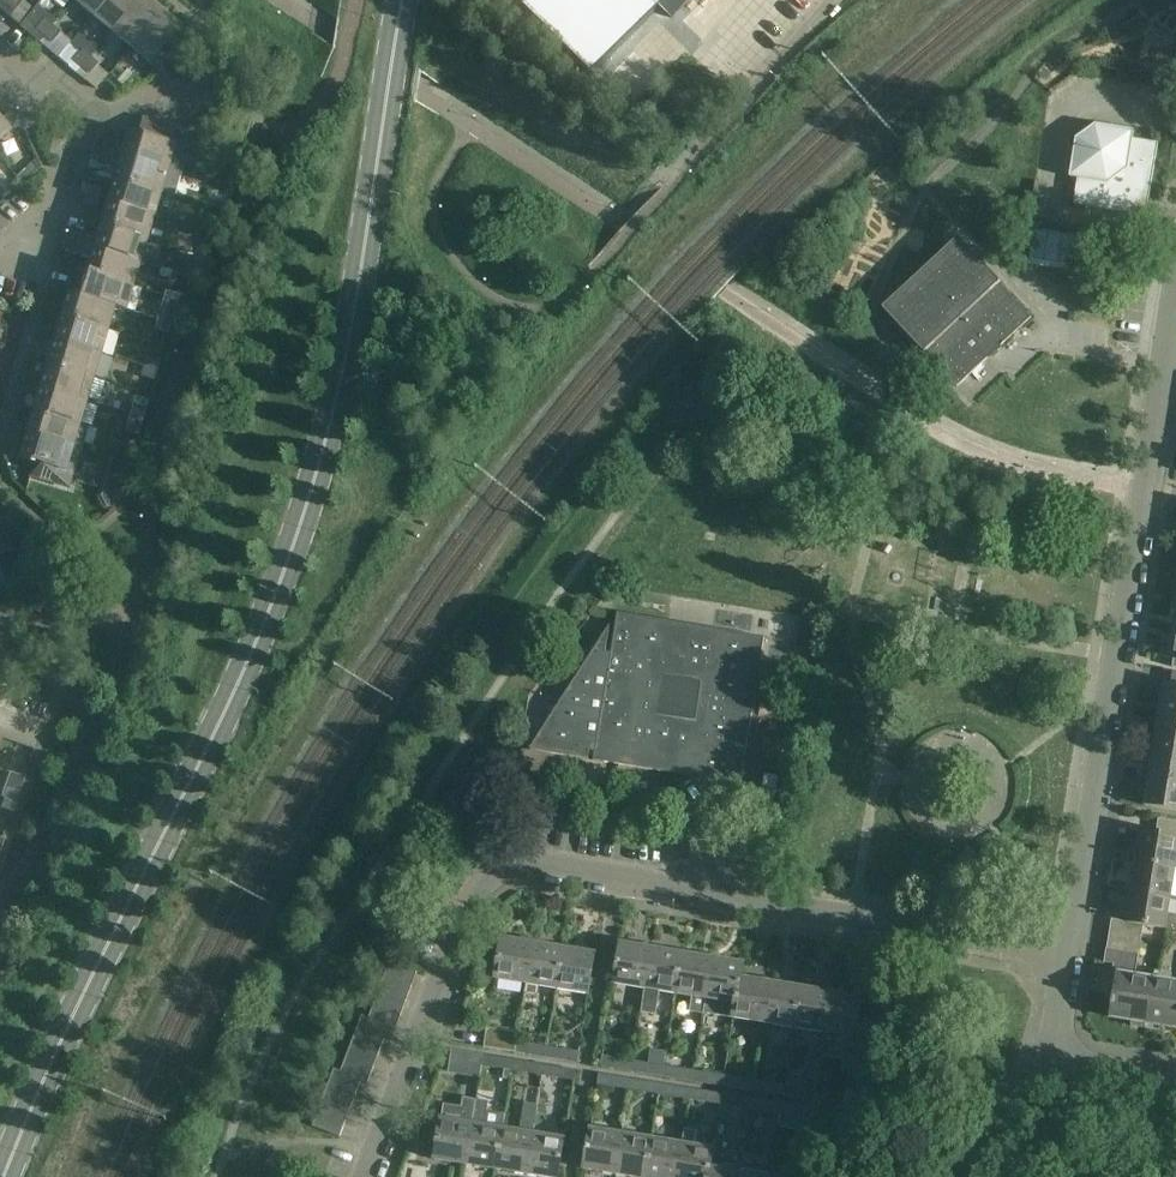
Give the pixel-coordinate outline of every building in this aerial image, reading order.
[(5,6),(13,13),(21,2),(19,0),(9,0),(5,6)] [(72,1),(91,16),(105,0),(73,0),(72,1)] [(91,16),(110,32),(136,0),(105,0),(91,16)] [(110,32),(129,48),(160,10),(148,0),(136,0),(110,32)] [(671,19),(690,0),(652,0),(671,19)] [(160,10),(129,48),(156,70),(165,58),(158,52),(180,26),(160,10)] [(42,37),(51,26),(43,19),(34,30),(42,37)] [(51,26),(42,37),(50,44),(59,33),(51,26)] [(80,68),(89,57),(81,51),(72,62),(80,68)] [(89,57),(80,68),(88,75),(97,64),(89,57)] [(18,124),(9,114),(1,120),(0,119),(0,139),(18,124)] [(128,130),(123,145),(95,137),(92,147),(167,170),(174,146),(198,153),(203,137),(142,118),(138,133),(128,130)] [(1149,199),(1158,143),(1132,139),(1133,131),(1095,125),(1075,139),(1069,177),(1077,179),(1073,204),(1129,214),(1149,199)] [(113,179),(160,193),(173,197),(180,174),(167,170),(92,147),(89,157),(117,165),(113,179)] [(106,202),(153,216),(160,193),(113,179),(106,202)] [(85,196),(99,200),(101,190),(88,186),(85,196)] [(99,200),(85,196),(82,206),(95,210),(99,200)] [(99,225),(146,240),(153,216),(106,202),(99,225)] [(65,241),(139,264),(146,240),(99,225),(95,240),(67,232),(65,241)] [(1078,237),(1035,230),(1030,259),(1073,266),(1078,237)] [(925,353),(944,374),(957,387),(1031,318),(999,283),(1000,282),(958,237),(882,309),(924,354),(925,353)] [(85,273),(132,287),(139,264),(65,241),(62,251),(89,259),(85,273)] [(78,296),(113,307),(125,310),(132,287),(85,273),(78,296)] [(59,317),(106,331),(113,307),(78,296),(66,293),(59,317)] [(157,320),(171,323),(173,314),(177,301),(166,298),(162,311),(160,310),(157,320)] [(52,340),(99,353),(106,331),(59,317),(52,340)] [(169,333),(171,323),(157,320),(155,329),(169,333)] [(45,364),(92,378),(99,353),(52,340),(45,364)] [(143,367),(156,371),(160,361),(146,357),(143,367)] [(38,387),(85,401),(92,378),(45,364),(38,387)] [(156,371),(143,367),(140,377),(153,381),(156,371)] [(31,411),(78,425),(85,401),(38,387),(31,411)] [(128,414),(143,418),(148,400),(133,396),(128,414)] [(24,434),(71,448),(78,425),(31,411),(24,434)] [(143,418),(128,414),(124,431),(138,435),(143,418)] [(71,448),(24,434),(17,458),(33,463),(29,477),(59,486),(70,480),(79,451),(71,448)] [(114,461),(129,466),(135,447),(119,442),(114,461)] [(126,475),(129,466),(114,461),(111,471),(126,475)] [(756,686),(764,638),(617,614),(611,653),(606,652),(610,626),(609,626),(530,748),(588,758),(589,751),(595,752),(593,760),(740,785),(748,736),(755,737),(763,687),(756,686)] [(815,651),(819,623),(800,621),(795,648),(815,651)] [(1175,718),(1175,686),(1164,684),(1159,715),(1175,718)] [(1175,749),(1175,718),(1159,715),(1154,745),(1175,749)] [(764,738),(760,766),(778,769),(788,770),(791,756),(782,754),(784,741),(774,739),(764,738)] [(1154,745),(1149,775),(1175,779),(1175,749),(1154,745)] [(771,820),(778,777),(764,774),(757,818),(771,820)] [(1149,775),(1144,806),(1175,811),(1175,779),(1149,775)] [(4,800),(17,805),(21,794),(7,790),(4,800)] [(0,810),(14,815),(17,805),(4,800),(0,810)] [(1174,868),(1175,857),(1175,822),(1159,819),(1156,833),(1140,831),(1135,861),(1174,868)] [(1170,897),(1174,868),(1135,861),(1131,891),(1170,897)] [(1165,928),(1175,930),(1175,916),(1167,914),(1170,897),(1131,891),(1125,922),(1112,920),(1109,934),(1141,939),(1143,925),(1165,928)] [(1138,954),(1141,939),(1109,934),(1107,949),(1138,954)] [(495,980),(525,985),(532,944),(502,938),(495,980)] [(614,984),(645,989),(652,947),(620,942),(614,984)] [(532,944),(525,985),(524,994),(535,996),(538,993),(539,987),(556,990),(563,949),(532,944)] [(682,952),(652,947),(645,989),(641,1012),(655,1015),(659,991),(675,994),(682,952)] [(594,954),(563,949),(556,990),(588,995),(594,954)] [(1135,977),(1138,954),(1107,949),(1104,963),(1117,965),(1109,1018),(1132,1022),(1131,1026),(1145,1029),(1153,980),(1135,977)] [(712,957),(682,952),(675,994),(692,997),(689,1012),(703,1014),(706,999),(712,957)] [(743,962),(712,957),(706,999),(703,1013),(731,1018),(734,1004),(735,1004),(740,977),(741,977),(743,962)] [(389,963),(383,978),(411,989),(416,973),(389,963)] [(731,1018),(763,1023),(770,982),(741,977),(740,977),(735,1004),(734,1004),(731,1018)] [(406,1002),(411,989),(383,978),(378,992),(406,1002)] [(1153,980),(1145,1029),(1159,1031),(1160,1026),(1175,1029),(1175,983),(1153,980)] [(763,1023),(793,1028),(801,987),(770,982),(763,1023)] [(793,1028),(826,1033),(832,992),(801,987),(793,1028)] [(400,1017),(406,1002),(378,992),(372,1006),(400,1017)] [(863,997),(832,992),(826,1033),(823,1049),(835,1051),(838,1035),(856,1038),(863,997)] [(395,1031),(400,1017),(372,1006),(368,1018),(367,1020),(389,1028),(388,1029),(395,1031)] [(383,1042),(388,1029),(389,1028),(367,1020),(368,1018),(361,1016),(355,1031),(383,1042)] [(514,1053),(516,1042),(517,1033),(487,1028),(486,1037),(485,1037),(483,1048),(514,1053)] [(378,1056),(383,1042),(355,1031),(350,1045),(378,1056)] [(545,1058),(546,1047),(516,1042),(514,1053),(545,1058)] [(373,1069),(378,1056),(350,1045),(344,1059),(373,1069)] [(546,1047),(545,1058),(577,1063),(578,1052),(546,1047)] [(481,1066),(482,1055),(451,1050),(450,1061),(481,1066)] [(482,1055),(481,1066),(511,1071),(513,1060),(482,1055)] [(631,1072),(633,1061),(601,1056),(599,1067),(631,1072)] [(367,1084),(373,1069),(344,1059),(340,1070),(339,1072),(361,1080),(360,1081),(367,1084)] [(513,1060),(511,1071),(542,1076),(543,1065),(513,1060)] [(633,1061),(631,1072),(662,1077),(663,1066),(633,1061)] [(543,1065),(542,1076),(574,1081),(575,1070),(543,1065)] [(663,1066),(662,1077),(692,1082),(694,1071),(663,1066)] [(356,1094),(360,1081),(361,1080),(339,1072),(340,1070),(334,1068),(328,1083),(356,1094)] [(694,1071),(692,1082),(722,1087),(723,1076),(694,1071)] [(628,1090),(630,1079),(598,1074),(596,1085),(628,1090)] [(723,1076),(722,1087),(751,1092),(753,1081),(723,1076)] [(630,1079),(628,1090),(659,1095),(660,1084),(630,1079)] [(753,1081),(751,1092),(782,1097),(784,1086),(753,1081)] [(350,1108),(356,1094),(328,1083),(323,1098),(350,1108)] [(660,1084),(659,1095),(689,1100),(691,1089),(660,1084)] [(784,1086),(782,1097),(814,1102),(816,1091),(784,1086)] [(691,1089),(689,1100),(719,1105),(721,1094),(691,1089)] [(816,1091),(814,1102),(844,1107),(845,1096),(816,1091)] [(721,1094),(719,1105),(748,1110),(750,1099),(721,1094)] [(345,1123),(350,1108),(323,1098),(317,1112),(345,1123)] [(434,1158),(465,1164),(475,1100),(462,1098),(461,1105),(443,1102),(434,1158)] [(750,1099),(748,1110),(779,1115),(781,1104),(750,1099)] [(465,1164),(495,1169),(502,1127),(504,1114),(487,1111),(488,1102),(475,1100),(465,1164)] [(525,1174),(532,1132),(537,1104),(524,1102),(520,1130),(502,1127),(495,1169),(525,1174)] [(781,1104),(779,1115),(811,1120),(813,1109),(781,1104)] [(339,1137),(345,1123),(317,1112),(312,1126),(339,1137)] [(583,1169),(615,1174),(621,1133),(590,1128),(583,1169)] [(709,1161),(711,1162),(713,1148),(695,1145),(697,1131),(685,1129),(682,1143),(677,1176),(706,1176),(709,1161)] [(532,1132),(525,1174),(544,1176),(558,1176),(564,1137),(532,1132)] [(633,1176),(645,1176),(652,1138),(621,1133),(615,1174),(633,1176)] [(682,1143),(652,1138),(645,1176),(677,1176),(682,1143)] [(443,1176),(533,1176),(533,1175),(445,1161),(443,1176)] [(738,1166),(711,1162),(709,1161),(706,1176),(737,1176),(738,1166)] [(769,1171),(738,1166),(737,1176),(768,1176),(769,1171)]
